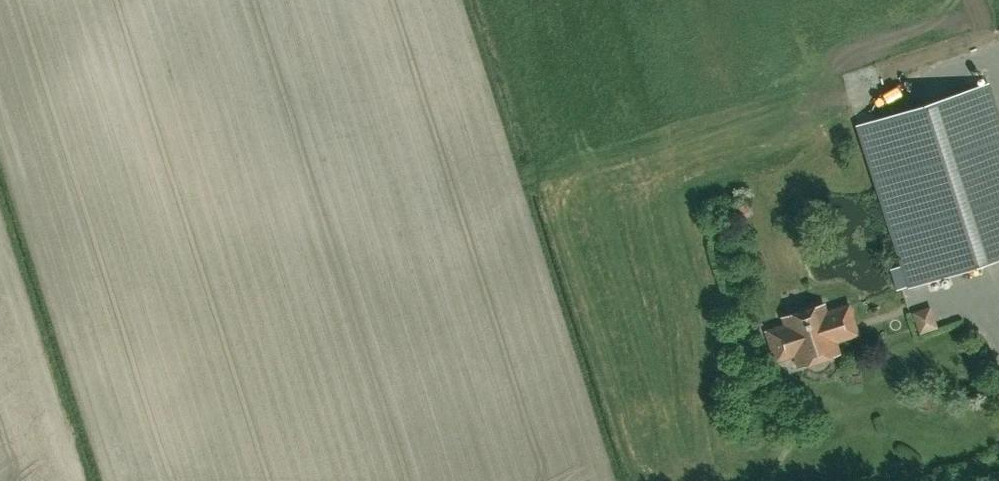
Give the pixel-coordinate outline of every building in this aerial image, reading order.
[(987,83),(859,124),(910,284),(998,256),(998,120),(987,83)] [(838,351),(831,329),(840,326),(834,308),(825,311),(823,303),(783,316),(786,324),(766,330),(776,358),(795,352),(799,363),(813,359),(812,355),(822,352),(823,355),(838,351)] [(922,319),(926,335),(944,331),(940,315),(922,319)]
